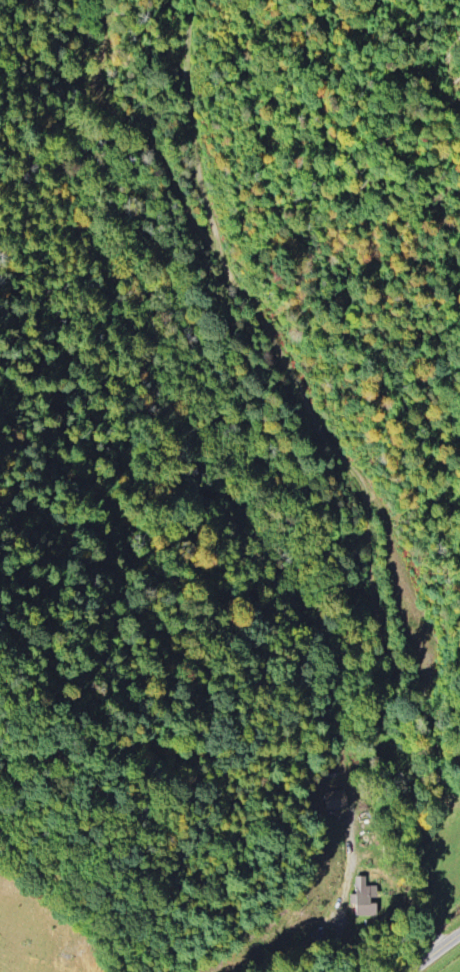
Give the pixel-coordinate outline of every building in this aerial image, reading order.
[(371,905),(370,875),(357,875),(358,905),(371,905)]
